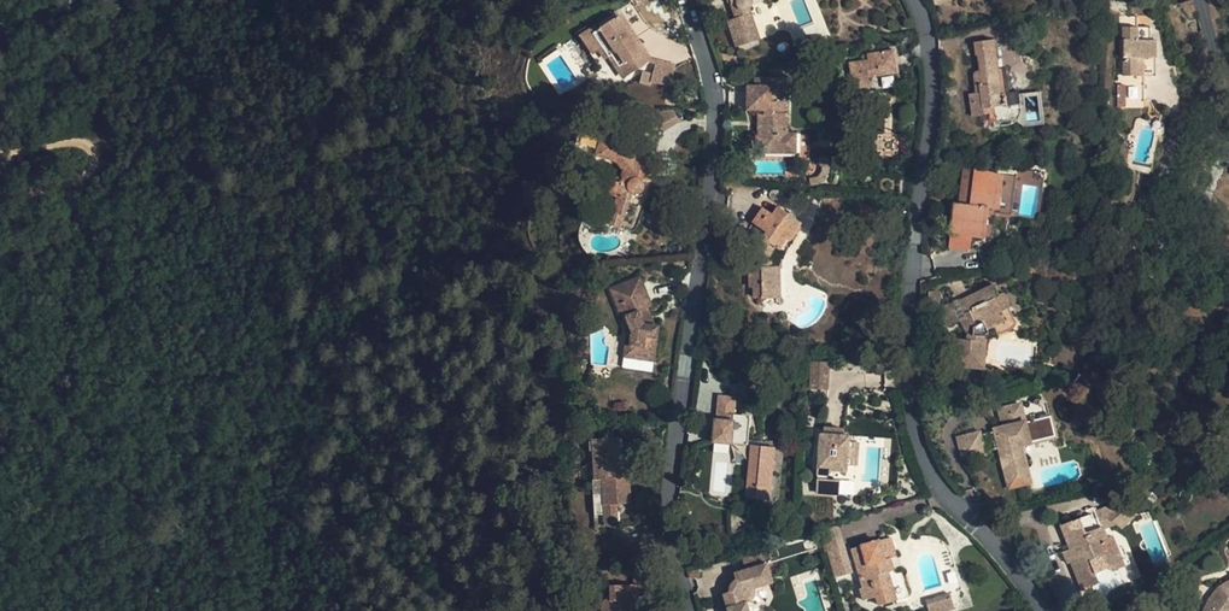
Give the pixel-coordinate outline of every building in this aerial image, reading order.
[(731,2),(737,18),(729,21),(738,49),(754,43),(751,34),(758,32),(750,10),(752,8),(753,5),(754,2),(753,0),(731,0),(731,2)] [(650,61),(620,16),(585,39),(601,63),(613,55),(627,76),(650,61)] [(1125,76),(1125,78),(1126,89),(1126,100),(1126,101),(1145,101),(1145,84),(1138,84),(1138,76),(1145,76),(1156,76),(1156,41),(1151,40),(1151,28),(1138,28),(1137,17),(1124,16),(1124,76),(1125,76)] [(761,41),(758,32),(751,34),(754,43),(761,41)] [(974,75),(976,87),(980,87),(981,93),(977,93),(969,95),(975,130),(989,128),(987,114),(995,113),(994,107),(1008,105),(1006,93),(1004,93),(1000,69),(999,69),(994,40),(976,43),(978,56),(979,56),(982,71),(977,72),(976,73),(975,74),(974,75)] [(900,71),(896,49),(869,54),(870,60),(851,63),(855,94),(872,91),(870,77),(900,71)] [(671,87),(676,68),(656,63),(651,82),(671,87)] [(1182,63),(1176,65),(1179,78),(1187,76),(1184,65),(1182,63)] [(1012,92),(1008,67),(1000,69),(1004,93),(1006,93),(1008,105),(1021,103),(1019,91),(1012,92)] [(738,77),(737,74),(731,76),(733,84),(739,82),(741,83),(743,84),(744,84),(746,83),(747,82),(748,80),(748,79),(748,77),(747,76),(747,75),(745,74),(743,74),(741,74),(739,76),(738,77)] [(1114,78),(1114,100),(1118,100),(1119,89),(1126,89),(1125,78),(1114,78)] [(797,153),(797,133),(789,133),(789,79),(759,79),(757,79),(757,86),(749,86),(749,110),(759,110),(759,153),(797,153)] [(679,122),(672,107),(653,117),(661,132),(679,122)] [(581,130),(573,156),(598,165),(607,139),(581,130)] [(612,218),(623,222),(634,194),(635,195),(637,195),(639,194),(642,193),(644,191),(646,187),(646,185),(661,172),(647,154),(648,152),(635,136),(624,146),(636,161),(625,169),(622,179),(619,178),(615,179),(611,182),(610,184),(609,188),(609,190),(612,194),(614,196),(619,197),(612,218)] [(815,179),(812,179),(812,184),(816,183),(820,182),(823,180),(826,178),(827,176),(828,174),(829,171),(829,168),(829,161),(828,159),(828,157),(826,156),(824,155),(822,155),(820,156),(819,157),(818,159),(818,162),(818,163),(820,166),(822,166),(824,167),(824,170),(823,171),(821,175),(820,176),(818,178),(815,179)] [(988,179),(974,177),(974,182),(964,181),(961,204),(955,203),(951,234),(985,238),(989,207),(998,208),(1001,184),(988,182),(988,179)] [(761,258),(754,256),(754,264),(749,264),(749,286),(754,286),(754,297),(762,298),(763,299),(781,298),(780,268),(780,267),(771,267),(773,257),(776,250),(779,249),(785,252),(786,252),(805,224),(780,207),(774,214),(765,207),(753,223),(768,233),(766,235),(760,236),(757,238),(755,241),(758,246),(757,247),(763,249),(761,258)] [(623,222),(612,218),(610,224),(621,228),(623,222)] [(757,247),(754,256),(761,258),(763,249),(757,247)] [(780,267),(780,268),(781,268),(783,259),(787,252),(786,252),(785,252),(779,249),(776,250),(773,257),(771,267),(780,267)] [(640,279),(616,289),(621,302),(617,303),(629,333),(629,334),(633,335),(631,347),(643,349),(641,360),(654,362),(660,327),(649,326),(643,311),(652,307),(640,279)] [(991,299),(996,296),(991,286),(955,305),(954,303),(936,313),(945,330),(958,324),(963,321),(967,330),(967,338),(966,343),(954,341),(951,369),(982,371),(985,337),(985,331),(992,328),(996,338),(1014,328),(1015,324),(1006,307),(997,311),(991,299)] [(621,302),(616,289),(612,290),(617,303),(621,302)] [(1000,295),(996,296),(991,299),(997,311),(1006,307),(1000,295)] [(963,321),(958,324),(967,338),(967,330),(963,321)] [(625,358),(641,360),(643,349),(631,347),(633,335),(629,334),(625,358)] [(798,350),(808,350),(814,351),(815,343),(809,342),(799,342),(798,350)] [(808,389),(828,390),(829,361),(810,360),(808,389)] [(734,443),(734,396),(714,396),(714,443),(734,443)] [(1021,445),(1047,438),(1043,419),(1025,423),(1021,406),(1002,411),(1006,428),(997,431),(1012,487),(1030,482),(1021,445)] [(1043,419),(1047,438),(1056,436),(1052,417),(1043,419)] [(818,429),(816,493),(852,495),(852,481),(824,480),(824,473),(847,474),(849,430),(818,429)] [(984,454),(979,435),(960,440),(965,459),(984,454)] [(622,477),(620,437),(593,438),(594,469),(592,469),(594,516),(604,515),(605,526),(617,526),(617,505),(631,504),(629,477),(622,477)] [(770,500),(776,448),(751,445),(746,498),(770,500)] [(1107,518),(1119,505),(1118,504),(1100,511),(1107,518)] [(1135,518),(1119,505),(1107,518),(1100,511),(1096,512),(1098,520),(1072,529),(1070,523),(1062,526),(1070,551),(1073,550),(1076,560),(1072,562),(1082,591),(1090,592),(1088,587),(1099,584),(1092,562),(1090,557),(1096,555),(1101,559),(1107,566),(1113,572),(1116,578),(1133,572),(1125,550),(1121,547),(1114,540),(1111,537),(1108,538),(1105,528),(1115,525),(1120,529),(1122,528),(1129,526),(1135,518)] [(846,548),(840,526),(822,531),(829,553),(846,548)] [(1123,529),(1114,540),(1121,547),(1130,535),(1123,529)] [(896,600),(888,572),(885,559),(890,558),(896,556),(890,536),(852,548),(863,586),(860,587),(863,600),(878,597),(880,605),(896,600)] [(714,547),(712,541),(705,542),(706,549),(714,547)] [(765,563),(760,548),(738,554),(743,570),(765,563)] [(1073,550),(1070,551),(1064,553),(1068,563),(1072,562),(1076,560),(1073,550)] [(885,559),(888,572),(894,569),(890,558),(885,559)] [(745,602),(749,597),(750,594),(751,591),(750,585),(769,580),(765,563),(743,570),(731,573),(733,580),(734,582),(729,590),(727,590),(720,593),(725,610),(747,610),(745,602)] [(630,610),(637,610),(637,587),(651,588),(647,570),(634,571),(633,585),(610,585),(610,599),(603,601),(601,605),(601,610),(630,610)] [(701,578),(698,570),(687,573),(689,579),(695,579),(701,578)] [(1228,582),(1218,589),(1221,593),(1215,602),(1210,600),(1207,610),(1228,610),(1228,581),(1228,582)] [(956,607),(952,593),(923,601),(926,610),(941,610),(956,607)]
